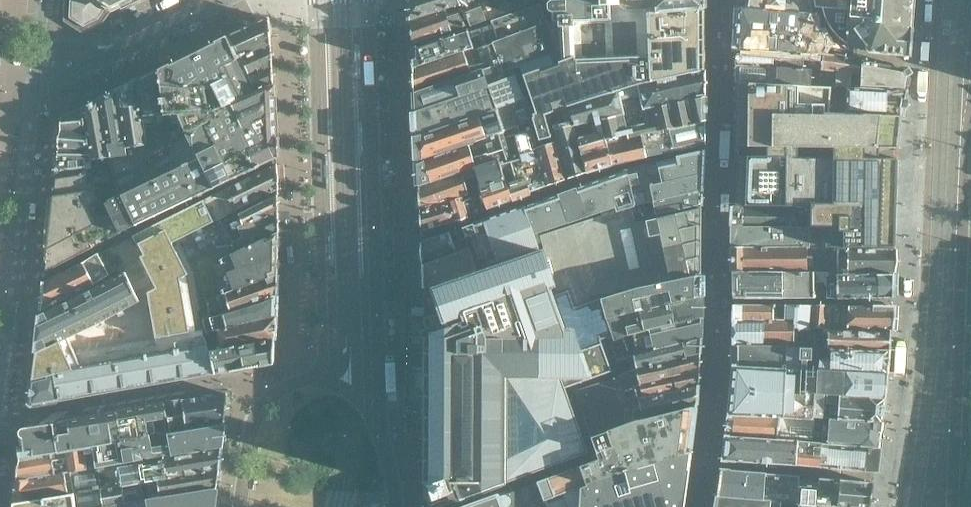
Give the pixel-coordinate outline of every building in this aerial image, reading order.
[(70,1),(69,17),(83,26),(98,19),(103,11),(104,12),(108,6),(112,8),(129,0),(70,0),(70,1)] [(411,21),(444,10),(454,7),(461,5),(468,28),(484,23),(477,0),(410,0),(411,21)] [(484,23),(505,16),(500,2),(491,5),(489,0),(477,0),(484,23)] [(500,2),(505,16),(526,9),(523,0),(500,0),(500,2)] [(704,71),(704,70),(704,32),(704,13),(704,9),(663,11),(662,0),(564,0),(565,4),(554,4),(549,6),(550,14),(554,19),(555,27),(558,27),(560,63),(559,64),(518,77),(532,119),(527,120),(536,144),(547,140),(553,138),(568,178),(584,172),(573,139),(562,108),(595,97),(704,71)] [(546,0),(523,0),(526,9),(547,3),(546,0)] [(663,11),(704,9),(705,9),(704,5),(705,5),(705,0),(662,0),(663,11)] [(738,7),(812,13),(809,0),(739,0),(738,7)] [(822,7),(823,10),(823,12),(825,17),(826,19),(827,22),(829,26),(831,29),(835,33),(839,37),(841,39),(844,41),(847,43),(851,45),(856,47),(862,49),(884,54),(910,56),(911,39),(909,39),(910,32),(912,33),(912,28),(912,26),(912,16),(913,10),(914,10),(914,7),(913,7),(913,0),(821,0),(822,7)] [(468,28),(461,5),(454,7),(455,11),(445,14),(444,10),(411,21),(412,44),(413,44),(468,28)] [(812,13),(738,7),(737,49),(821,56),(832,51),(812,13)] [(527,120),(514,78),(518,77),(559,64),(541,8),(490,25),(493,35),(495,42),(489,44),(496,66),(415,93),(416,113),(415,113),(417,136),(417,137),(419,161),(418,161),(524,122),(527,120)] [(270,44),(270,36),(269,36),(268,26),(269,26),(269,24),(268,24),(268,18),(262,21),(262,20),(260,21),(251,26),(251,25),(249,26),(250,27),(246,29),(245,28),(244,29),(228,36),(228,37),(237,60),(270,44)] [(461,53),(457,42),(476,36),(480,47),(489,44),(495,42),(490,25),(413,48),(412,48),(413,69),(461,53)] [(226,107),(210,73),(237,60),(228,37),(227,37),(227,36),(224,38),(208,45),(206,47),(190,55),(171,64),(169,65),(162,68),(159,70),(172,138),(173,142),(230,116),(226,107)] [(272,85),(271,72),(271,64),(270,44),(237,60),(210,73),(226,107),(272,85)] [(415,93),(496,66),(489,44),(480,47),(461,53),(413,69),(414,69),(415,93)] [(823,61),(834,55),(832,51),(821,56),(737,49),(736,49),(736,65),(817,70),(822,71),(823,61)] [(907,74),(905,70),(895,68),(893,67),(893,68),(861,61),(849,58),(834,55),(823,61),(822,71),(839,72),(839,81),(838,87),(842,87),(855,88),(905,90),(906,88),(905,88),(907,74)] [(816,79),(817,70),(736,65),(735,83),(798,85),(830,87),(838,87),(839,81),(816,79)] [(172,138),(159,70),(139,80),(151,142),(172,138)] [(599,121),(705,95),(705,94),(704,94),(704,71),(595,97),(562,108),(573,139),(587,134),(584,127),(592,125),(593,129),(601,127),(599,121)] [(151,142),(139,80),(118,91),(128,146),(151,142)] [(894,217),(895,204),(896,204),(896,187),(895,187),(896,175),(897,175),(897,173),(896,172),(896,160),(897,160),(897,158),(865,157),(866,152),(866,147),(898,148),(900,130),(902,118),(902,116),(829,113),(829,117),(816,117),(816,104),(816,103),(815,101),(814,100),(814,99),(812,98),(810,98),(808,98),(807,99),(806,100),(805,101),(804,102),(804,103),(804,104),(804,117),(798,117),(798,85),(735,83),(734,146),(758,146),(797,147),(797,142),(831,142),(831,151),(830,190),(797,190),(797,186),(733,185),(732,205),(809,205),(808,201),(797,201),(797,199),(814,200),(814,196),(827,196),(827,200),(833,200),(833,246),(833,247),(836,247),(894,248),(894,247),(894,245),(893,245),(894,233),(895,233),(895,230),(894,230),(894,219),(895,219),(895,217),(894,217)] [(198,196),(276,158),(273,96),(273,85),(272,85),(226,107),(230,116),(173,142),(172,138),(151,142),(128,146),(130,153),(111,158),(113,165),(110,165),(116,197),(106,203),(121,231),(135,224),(135,225),(136,225),(138,224),(137,224),(155,216),(156,216),(156,215),(173,207),(174,207),(174,206),(191,198),(192,199),(193,198),(192,197),(197,195),(198,196)] [(902,116),(905,90),(855,88),(855,107),(841,106),(842,87),(838,87),(830,87),(829,113),(902,116)] [(130,153),(128,146),(118,91),(116,91),(116,92),(107,96),(100,100),(111,158),(130,153)] [(705,141),(704,121),(705,121),(705,118),(704,118),(704,97),(705,97),(705,95),(599,121),(601,127),(612,164),(651,155),(653,155),(653,154),(668,150),(669,151),(671,151),(670,150),(686,147),(688,147),(687,146),(703,142),(703,143),(704,144),(705,143),(705,141)] [(113,165),(111,158),(100,100),(83,108),(86,129),(89,145),(90,155),(92,169),(110,165),(113,165)] [(86,129),(83,108),(66,117),(63,122),(62,122),(62,123),(63,123),(62,130),(86,129)] [(565,179),(552,146),(550,148),(547,140),(536,144),(527,120),(524,122),(547,185),(565,179)] [(419,185),(496,157),(503,177),(511,199),(512,198),(516,197),(517,196),(524,194),(525,193),(528,192),(547,185),(524,122),(418,161),(418,162),(419,185)] [(612,164),(601,127),(593,129),(592,125),(584,127),(587,134),(573,139),(584,172),(612,164)] [(89,145),(86,129),(62,130),(61,133),(61,134),(60,146),(60,145),(59,147),(60,147),(89,145)] [(90,155),(89,145),(60,147),(58,161),(90,155)] [(797,172),(797,156),(797,151),(797,147),(758,146),(758,151),(757,156),(734,155),(733,172),(797,172)] [(534,234),(616,207),(617,211),(628,207),(634,206),(645,203),(702,188),(703,174),(703,172),(704,151),(689,155),(658,161),(657,161),(657,162),(628,169),(627,169),(626,169),(626,170),(559,193),(558,193),(557,194),(526,205),(525,205),(524,205),(524,206),(473,224),(464,227),(470,247),(478,269),(539,249),(534,234)] [(92,169),(90,155),(58,161),(55,178),(92,169)] [(479,186),(503,177),(496,157),(419,185),(419,186),(420,208),(446,198),(459,194),(479,186)] [(215,220),(277,190),(276,164),(275,164),(230,186),(223,189),(205,199),(215,220)] [(121,232),(121,231),(106,203),(116,197),(110,165),(92,169),(55,178),(58,179),(56,195),(55,195),(53,195),(46,262),(47,262),(53,266),(54,267),(121,232)] [(797,186),(797,172),(733,172),(733,185),(797,186)] [(511,199),(503,177),(479,186),(487,208),(511,199)] [(487,208),(479,186),(459,194),(467,215),(474,213),(473,212),(480,209),(480,210),(482,210),(481,209),(485,208),(487,208)] [(632,223),(701,204),(702,190),(702,188),(645,203),(647,211),(637,214),(634,206),(628,207),(632,223)] [(467,215),(459,194),(446,198),(454,220),(461,217),(467,215)] [(227,236),(243,228),(278,211),(277,195),(223,222),(227,236)] [(826,211),(827,202),(827,200),(827,196),(814,196),(814,200),(814,211),(814,213),(815,215),(816,216),(817,217),(818,217),(820,218),(822,217),(823,217),(825,216),(825,215),(826,214),(826,213),(826,211)] [(454,220),(446,198),(420,208),(416,208),(416,215),(421,215),(422,230),(454,220)] [(213,330),(209,311),(207,298),(224,293),(218,275),(227,271),(222,256),(215,259),(209,229),(206,225),(215,220),(205,199),(113,245),(98,253),(111,278),(121,273),(127,307),(36,352),(33,381),(54,377),(59,400),(85,396),(85,395),(205,375),(216,373),(210,351),(204,332),(213,330)] [(701,274),(701,225),(701,208),(701,204),(632,223),(628,207),(617,211),(538,236),(555,287),(567,283),(568,287),(575,310),(640,289),(701,274)] [(809,226),(809,205),(732,205),(731,225),(809,226)] [(222,256),(279,232),(278,211),(243,228),(246,238),(230,244),(227,236),(223,222),(209,229),(215,259),(222,256)] [(823,246),(823,226),(809,226),(731,225),(732,247),(823,246)] [(464,227),(422,242),(423,264),(470,247),(464,227)] [(278,275),(279,232),(222,256),(227,271),(218,275),(224,293),(278,275)] [(826,297),(826,272),(836,272),(836,247),(833,247),(833,246),(823,246),(732,247),(731,247),(732,272),(732,298),(826,297)] [(470,247),(423,264),(424,287),(478,269),(470,247)] [(893,271),(894,248),(836,247),(836,272),(893,271)] [(40,315),(111,278),(98,253),(44,281),(40,315)] [(892,287),(892,280),(892,273),(893,273),(893,271),(836,272),(826,272),(826,297),(890,295),(892,295),(892,294),(891,294),(891,287),(892,287)] [(36,352),(127,307),(121,273),(111,278),(40,315),(36,352)] [(567,390),(612,371),(602,339),(615,336),(610,319),(649,308),(701,295),(701,274),(640,289),(575,310),(568,287),(503,309),(499,294),(462,306),(461,303),(425,315),(425,336),(425,337),(424,347),(424,348),(424,355),(425,355),(424,371),(424,372),(424,376),(424,377),(425,377),(425,392),(424,392),(424,393),(424,397),(424,398),(425,398),(425,413),(424,413),(424,414),(424,435),(424,439),(424,456),(424,458),(424,460),(424,462),(424,463),(424,498),(427,498),(430,505),(431,505),(432,506),(436,506),(437,506),(589,455),(567,390)] [(278,275),(224,293),(207,298),(209,311),(222,307),(223,310),(278,295),(278,275)] [(277,316),(277,300),(278,295),(223,310),(222,307),(209,311),(213,330),(277,316)] [(616,339),(701,317),(701,295),(649,308),(610,319),(615,336),(616,339)] [(733,304),(733,344),(809,346),(809,328),(811,305),(733,304)] [(829,328),(830,305),(811,305),(809,328),(829,328)] [(891,323),(891,305),(848,305),(830,305),(829,328),(890,329),(890,328),(887,328),(887,323),(891,323)] [(277,316),(213,330),(204,332),(210,351),(275,340),(277,316)] [(617,359),(634,354),(700,337),(701,317),(616,339),(616,341),(612,342),(617,359)] [(887,372),(889,348),(890,329),(829,328),(809,328),(809,346),(815,346),(826,347),(825,358),(814,358),(814,368),(887,372)] [(700,353),(700,337),(634,354),(638,368),(700,353)] [(274,363),(275,340),(210,351),(216,373),(274,363)] [(876,389),(878,377),(886,378),(887,372),(814,368),(814,358),(815,346),(809,346),(733,344),(732,345),(732,346),(733,346),(733,364),(733,365),(732,365),(731,376),(730,386),(731,386),(730,394),(729,394),(729,396),(730,396),(728,413),(728,415),(809,421),(809,415),(811,391),(884,396),(885,390),(876,389)] [(698,384),(699,375),(700,353),(638,368),(621,372),(622,375),(577,394),(582,410),(620,401),(634,398),(698,384)] [(59,400),(54,377),(33,381),(30,403),(31,403),(31,404),(32,405),(59,400)] [(630,420),(697,404),(698,384),(634,398),(635,405),(621,408),(620,401),(582,410),(590,434),(630,420)] [(881,420),(884,396),(811,391),(809,415),(881,420)] [(225,413),(225,405),(227,393),(214,395),(213,392),(202,394),(202,397),(183,401),(166,404),(171,432),(223,424),(228,424),(229,413),(225,413)] [(219,463),(221,447),(126,462),(122,440),(171,432),(166,404),(117,412),(118,412),(68,421),(55,423),(26,427),(25,428),(20,456),(20,457),(16,480),(14,502),(13,506),(136,506),(145,506),(213,506),(215,495),(215,494),(216,489),(215,489),(215,488),(119,504),(115,486),(218,469),(219,463)] [(613,472),(691,451),(691,449),(693,427),(694,427),(697,404),(630,420),(590,434),(599,458),(604,456),(605,460),(535,484),(540,500),(554,495),(553,492),(613,472)] [(879,446),(808,440),(809,421),(728,415),(725,435),(722,460),(734,461),(796,464),(818,466),(876,470),(879,446)] [(879,446),(881,420),(809,415),(809,421),(808,440),(879,446)] [(221,447),(222,438),(223,424),(171,432),(122,440),(126,462),(221,447)] [(691,451),(613,472),(553,492),(554,495),(540,500),(542,506),(683,506),(691,451)] [(216,488),(217,482),(216,482),(218,469),(115,486),(119,504),(215,488),(216,488)] [(797,502),(799,475),(721,469),(717,495),(718,495),(797,502)] [(874,482),(799,475),(797,502),(800,502),(853,506),(869,506),(869,505),(867,505),(868,499),(870,499),(874,482)] [(540,500),(535,484),(467,506),(542,506),(540,500)] [(797,502),(718,495),(717,497),(715,506),(800,506),(800,502),(797,502)]
